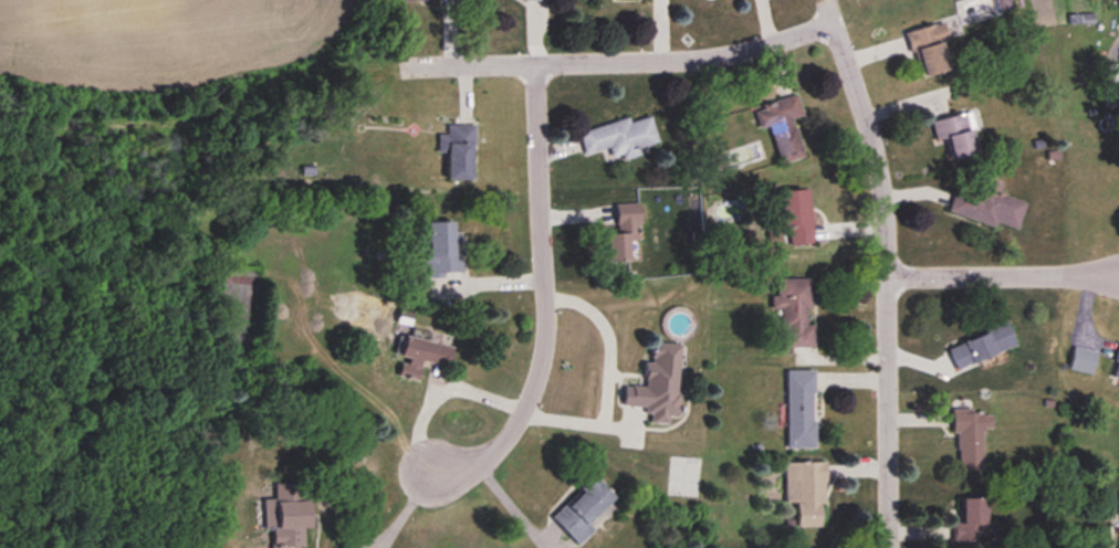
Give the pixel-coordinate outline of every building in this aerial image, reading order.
[(954,71),(945,24),(906,31),(911,55),(919,54),(924,77),(954,71)] [(1106,65),(1106,111),(1118,111),(1118,65),(1106,65)] [(771,126),(781,164),(804,158),(794,119),(802,117),(797,96),(754,107),(760,129),(771,126)] [(931,122),(936,142),(948,139),(953,161),(980,154),(970,113),(931,122)] [(609,149),(612,157),(621,155),(623,160),(640,155),(639,148),(659,143),(651,117),(630,123),(629,119),(578,133),(585,156),(609,149)] [(439,134),(439,154),(448,154),(448,180),(475,180),(475,125),(448,125),(448,134),(439,134)] [(949,213),(1017,232),(1025,203),(999,196),(1002,184),(985,179),(980,196),(956,189),(949,213)] [(777,192),(779,229),(789,229),(790,245),(814,244),(810,190),(777,192)] [(640,242),(640,204),(616,204),(617,234),(608,234),(608,262),(634,262),(633,242),(640,242)] [(419,265),(429,265),(429,278),(462,277),(462,253),(455,253),(454,222),(428,223),(428,233),(418,233),(419,265)] [(783,310),(783,347),(815,347),(815,323),(812,323),(811,280),(774,280),(774,310),(783,310)] [(957,370),(1017,348),(1008,323),(948,345),(957,370)] [(455,348),(407,336),(397,377),(421,382),(425,366),(431,367),(428,381),(431,382),(435,368),(449,371),(455,348)] [(681,344),(653,344),(653,363),(645,362),(645,386),(624,386),(624,406),(648,407),(648,424),(670,424),(670,417),(680,418),(681,344)] [(1069,370),(1093,375),(1098,353),(1074,347),(1069,370)] [(787,448),(815,448),(816,370),(787,370),(787,448)] [(984,470),(984,430),(992,430),(992,410),(955,410),(955,470),(984,470)] [(785,462),(786,504),(797,504),(797,528),(825,528),(824,462),(785,462)] [(617,501),(594,476),(549,517),(572,542),(617,501)] [(289,547),(304,547),(304,529),(311,529),(310,500),(305,500),(304,484),(275,484),(276,499),(264,499),(265,532),(269,532),(270,547),(289,547)] [(987,499),(963,499),(963,542),(987,542),(987,499)]
